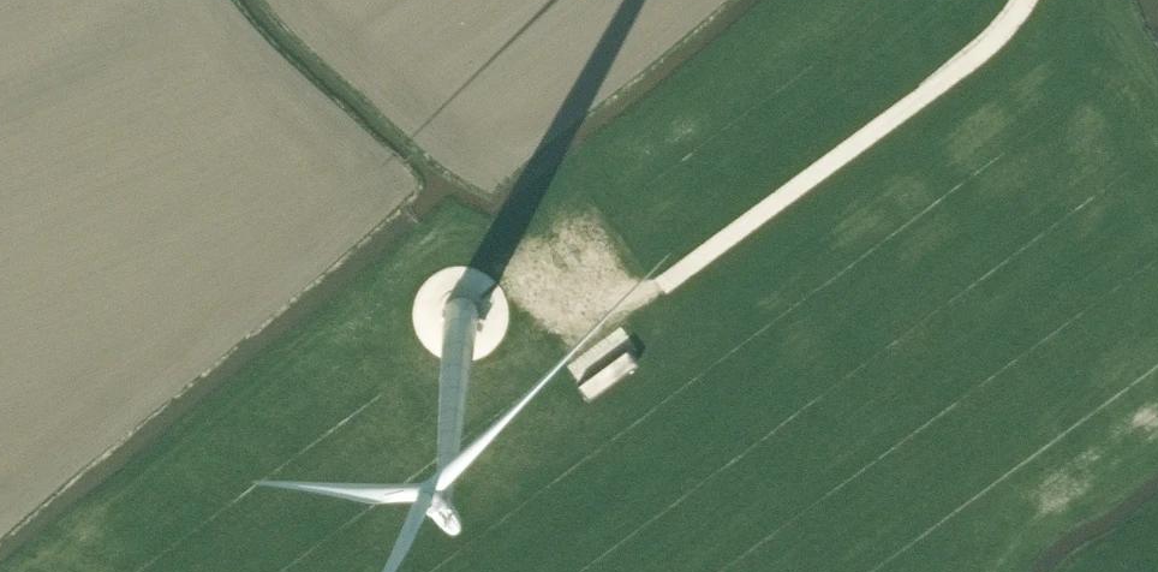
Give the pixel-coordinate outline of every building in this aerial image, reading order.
[(477,305),(476,303),(474,301),(472,299),(469,298),(467,297),(464,296),(463,296),(460,296),(458,297),(455,298),(453,299),(450,300),(448,302),(447,304),(446,305),(445,306),(444,309),(444,311),(443,314),(443,317),(444,318),(444,321),(445,323),(447,325),(448,327),(450,329),(453,331),(455,332),(458,333),(460,333),(463,333),(465,333),(468,332),(470,331),(473,329),(475,328),(476,326),(477,325),(478,323),(479,320),(480,318),(480,316),(480,315),(480,312),(479,310),(478,307),(477,305)] [(641,360),(631,346),(581,382),(592,397),(641,360)]
